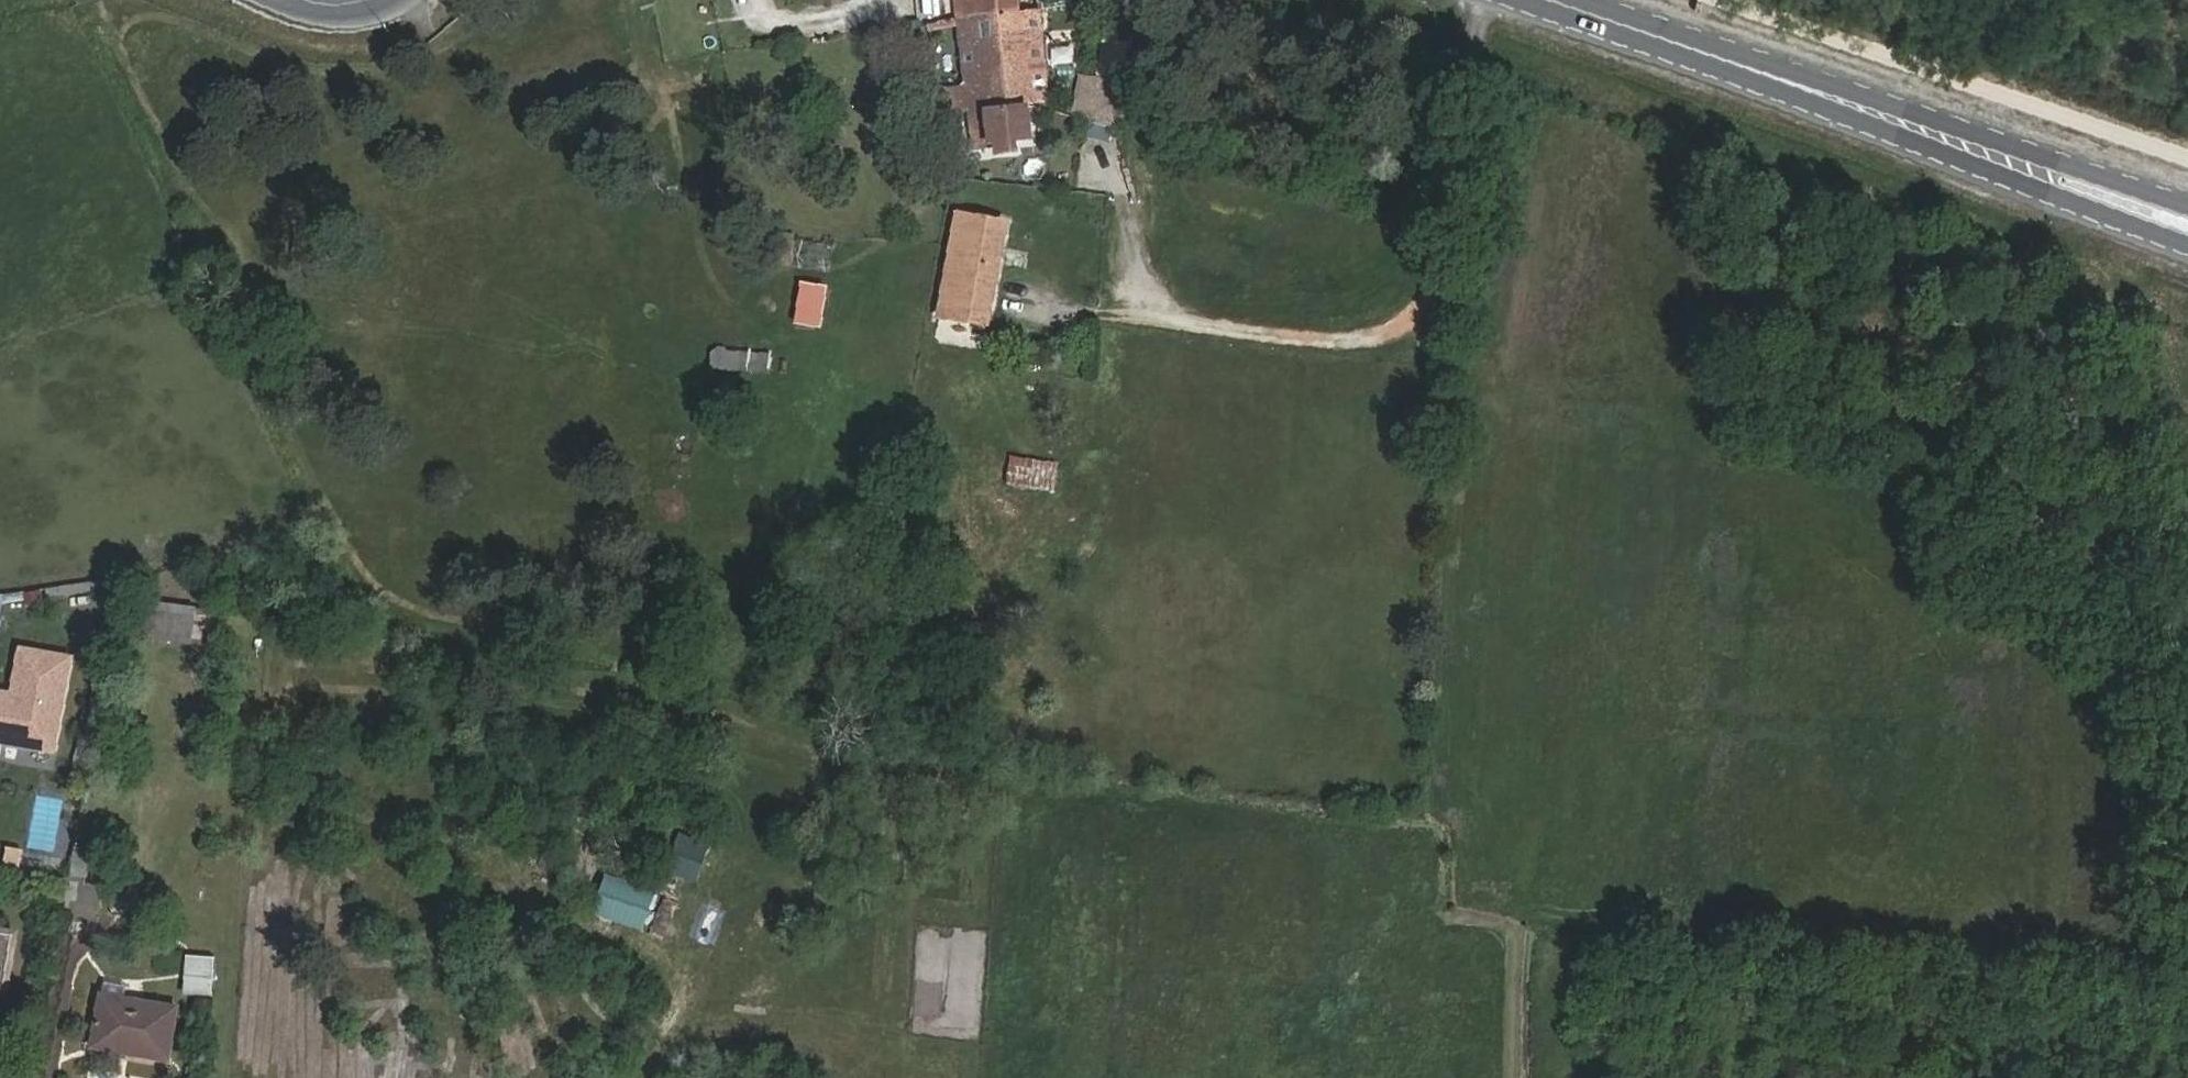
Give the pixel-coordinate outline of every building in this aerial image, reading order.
[(1017,11),(1016,0),(956,0),(958,18),(1017,11)] [(958,18),(970,111),(1027,104),(1027,100),(1021,41),(1041,38),(1038,9),(1017,11),(958,18)] [(1041,38),(1021,41),(1027,100),(1048,98),(1041,38)] [(1121,83),(1082,77),(1077,118),(1113,127),(1121,83)] [(970,111),(973,145),(1031,138),(1027,104),(970,111)] [(987,323),(1004,223),(958,215),(940,315),(987,323)] [(821,328),(825,284),(796,281),(792,325),(821,328)] [(768,355),(714,352),(713,366),(767,370),(768,355)] [(1010,456),(1005,485),(1049,491),(1056,492),(1059,462),(1010,456)] [(1001,522),(1014,524),(1017,507),(1003,506),(1001,522)] [(153,602),(148,638),(191,644),(196,607),(153,602)] [(196,607),(191,644),(210,646),(215,609),(196,607)] [(18,653),(10,699),(0,697),(0,745),(50,754),(67,662),(18,653)] [(709,846),(677,832),(660,874),(694,883),(709,846)] [(1,863),(18,864),(20,846),(2,845),(1,863)] [(654,891),(606,874),(593,911),(643,931),(654,891)] [(4,985),(13,935),(0,933),(0,985),(4,985)] [(171,937),(159,935),(157,949),(169,950),(171,937)] [(214,960),(191,959),(189,991),(211,993),(214,960)] [(126,986),(104,982),(101,996),(124,1000),(126,986)] [(93,1040),(127,1046),(126,1052),(166,1059),(175,1008),(124,1000),(101,996),(93,1040)]
